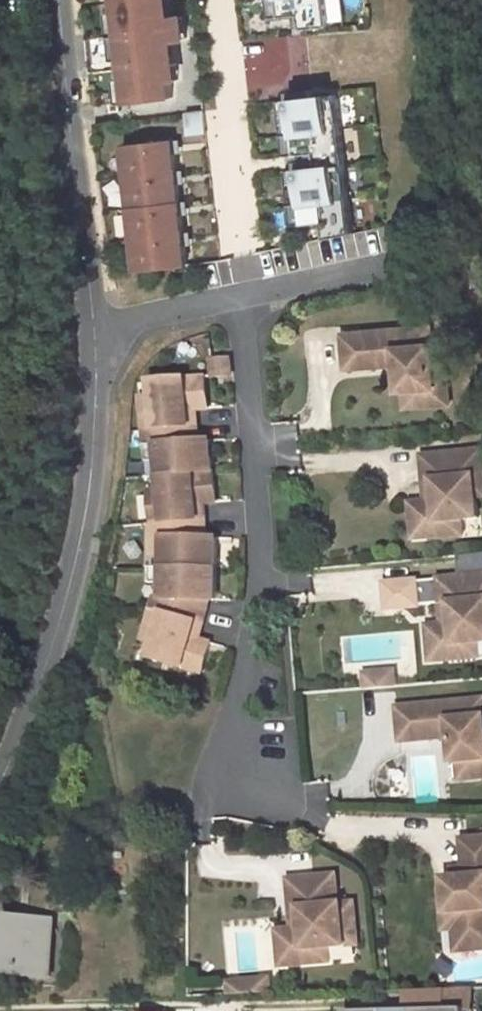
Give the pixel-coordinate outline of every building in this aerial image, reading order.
[(124,96),(175,91),(166,0),(113,0),(124,96)] [(266,11),(299,10),(300,24),(327,24),(326,0),(266,0),(266,11)] [(337,89),(278,96),(284,150),(316,148),(317,161),(286,164),(291,221),(324,219),(326,234),(352,226),(337,89)] [(206,108),(186,110),(188,133),(209,131),(206,108)] [(175,138),(128,143),(140,267),(188,262),(175,138)] [(429,327),(340,335),(343,370),(374,367),(373,356),(383,355),(384,366),(394,365),(397,391),(402,390),(422,388),(423,406),(448,404),(444,362),(432,363),(429,327)] [(232,365),(231,348),(214,349),(216,366),(232,365)] [(160,641),(155,655),(203,669),(225,595),(219,528),(207,529),(206,514),(204,497),(216,495),(211,434),(199,435),(195,398),(207,397),(205,367),(155,371),(157,387),(158,402),(147,403),(150,441),(161,440),(162,455),(165,486),(166,501),(155,502),(158,537),(169,536),(171,551),(172,565),(161,566),(162,581),(163,594),(162,594),(153,623),(164,626),(160,641)] [(157,387),(146,388),(147,403),(158,402),(157,387)] [(422,388),(402,390),(403,407),(423,406),(422,388)] [(161,440),(150,441),(151,456),(162,455),(161,440)] [(420,456),(422,482),(431,481),(433,501),(418,502),(421,538),(461,534),(460,520),(477,518),(475,497),(481,497),(481,451),(420,456)] [(165,486),(154,487),(155,502),(166,501),(165,486)] [(169,536),(158,537),(160,551),(171,551),(169,536)] [(161,566),(150,567),(151,582),(162,581),(161,566)] [(309,572),(290,576),(293,592),(312,589),(309,572)] [(441,579),(444,604),(452,604),(454,623),(439,624),(442,660),(481,657),(481,642),(481,575),(441,579)] [(422,578),(385,577),(385,609),(422,610),(422,578)] [(164,626),(153,623),(149,638),(160,641),(164,626)] [(400,686),(398,666),(363,669),(365,689),(400,686)] [(395,707),(398,742),(428,739),(427,728),(437,727),(438,738),(449,737),(451,763),(476,761),(477,778),(481,778),(481,699),(395,707)] [(427,728),(428,739),(438,738),(437,727),(427,728)] [(476,761),(451,763),(453,781),(477,778),(476,761)] [(461,841),(463,879),(443,880),(444,893),(439,893),(440,908),(460,907),(463,946),(481,944),(481,840),(461,841)] [(335,871),(287,875),(290,905),(299,904),(301,924),(286,925),(289,960),(329,956),(328,942),(357,939),(353,898),(338,899),(335,871)] [(460,907),(440,908),(441,923),(451,922),(453,946),(463,946),(460,907)] [(1,914),(0,924),(0,972),(42,975),(45,918),(1,914)] [(286,925),(276,926),(279,961),(289,960),(286,925)] [(267,976),(247,977),(247,990),(267,989),(267,976)] [(247,977),(226,977),(227,990),(247,990),(247,977)] [(407,988),(407,1008),(349,1009),(349,1010),(476,1010),(475,987),(407,988)]
